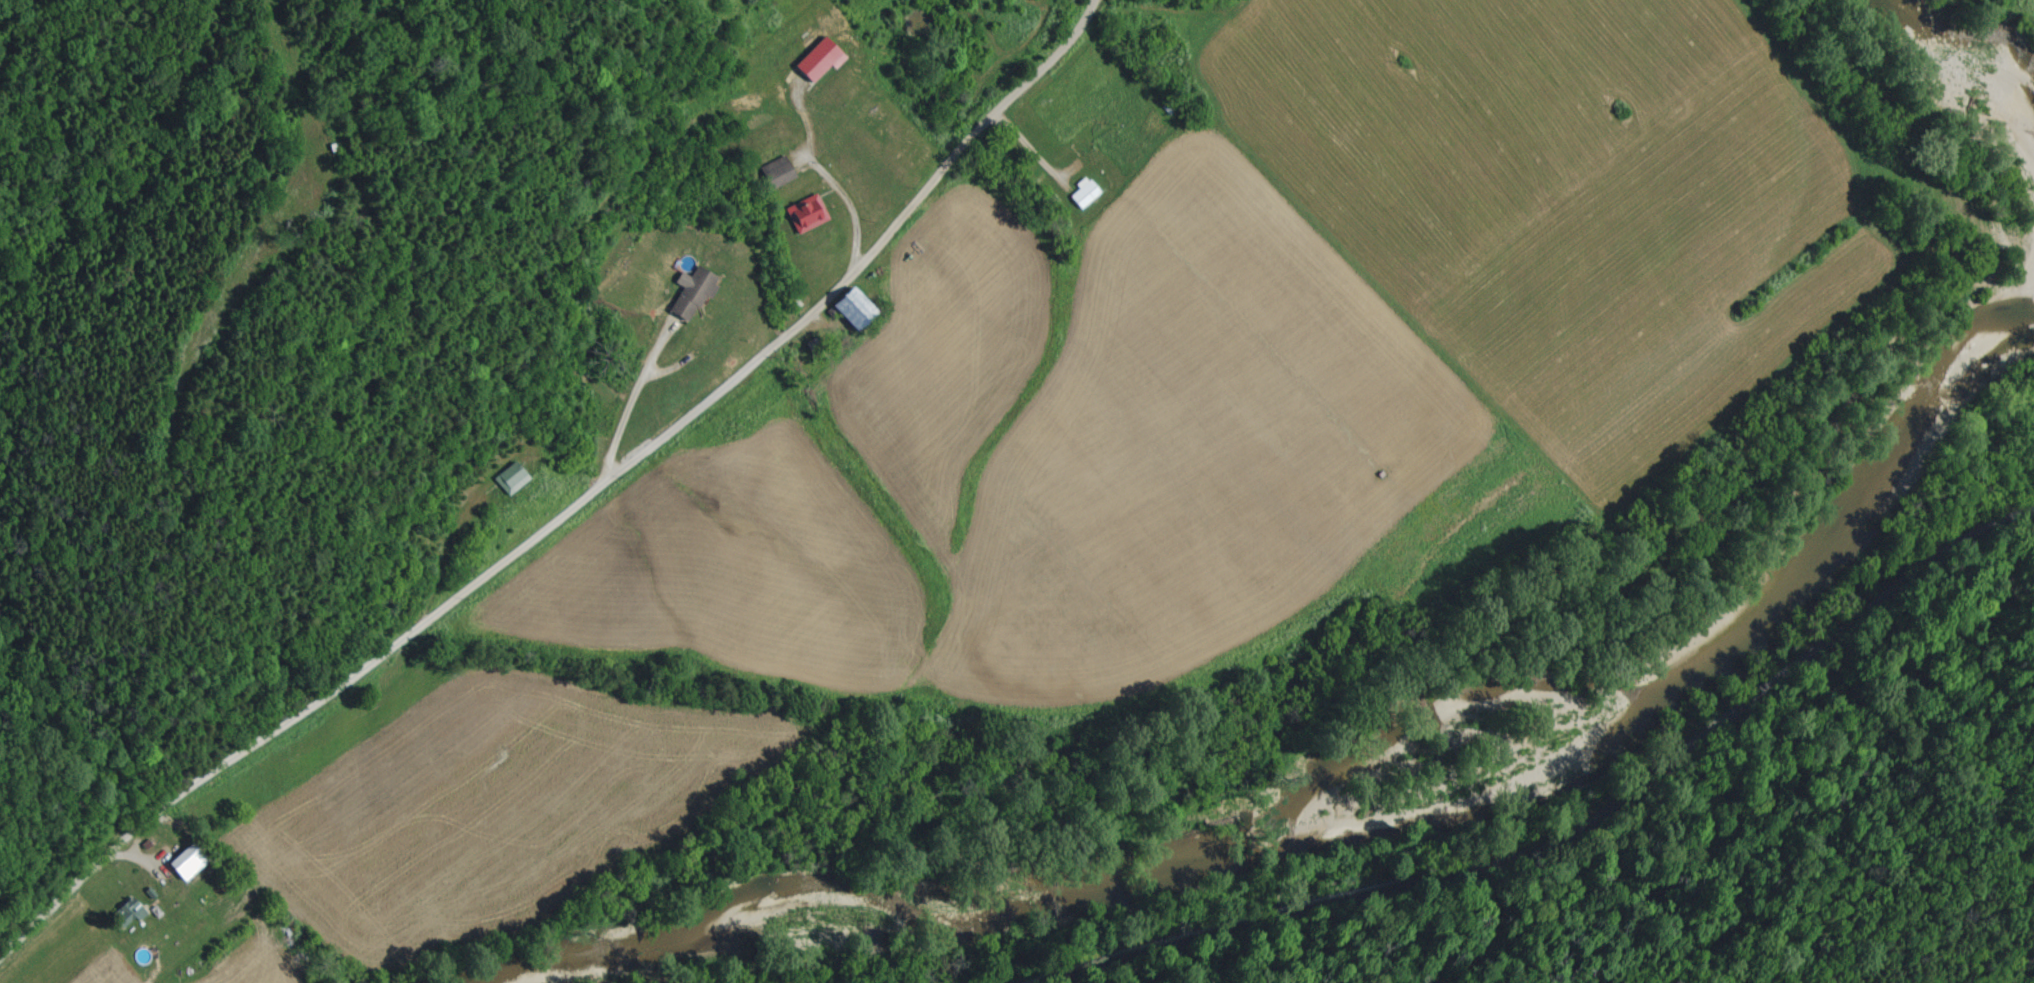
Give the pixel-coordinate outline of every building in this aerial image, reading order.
[(788,68),(805,84),(823,66),(829,71),(840,59),(817,38),(788,68)] [(769,190),(791,179),(780,157),(758,168),(769,190)] [(1065,199),(1077,212),(1096,195),(1081,178),(1071,187),(1074,190),(1065,199)] [(825,223),(815,197),(783,208),(793,235),(825,223)] [(677,288),(663,314),(682,324),(697,297),(703,300),(713,280),(691,268),(686,279),(676,274),(670,285),(677,288)] [(825,306),(847,329),(867,311),(845,287),(825,306)] [(491,478),(503,496),(525,482),(513,463),(491,478)] [(196,866),(178,850),(161,867),(178,884),(196,866)] [(105,915),(114,931),(140,916),(131,900),(105,915)]
